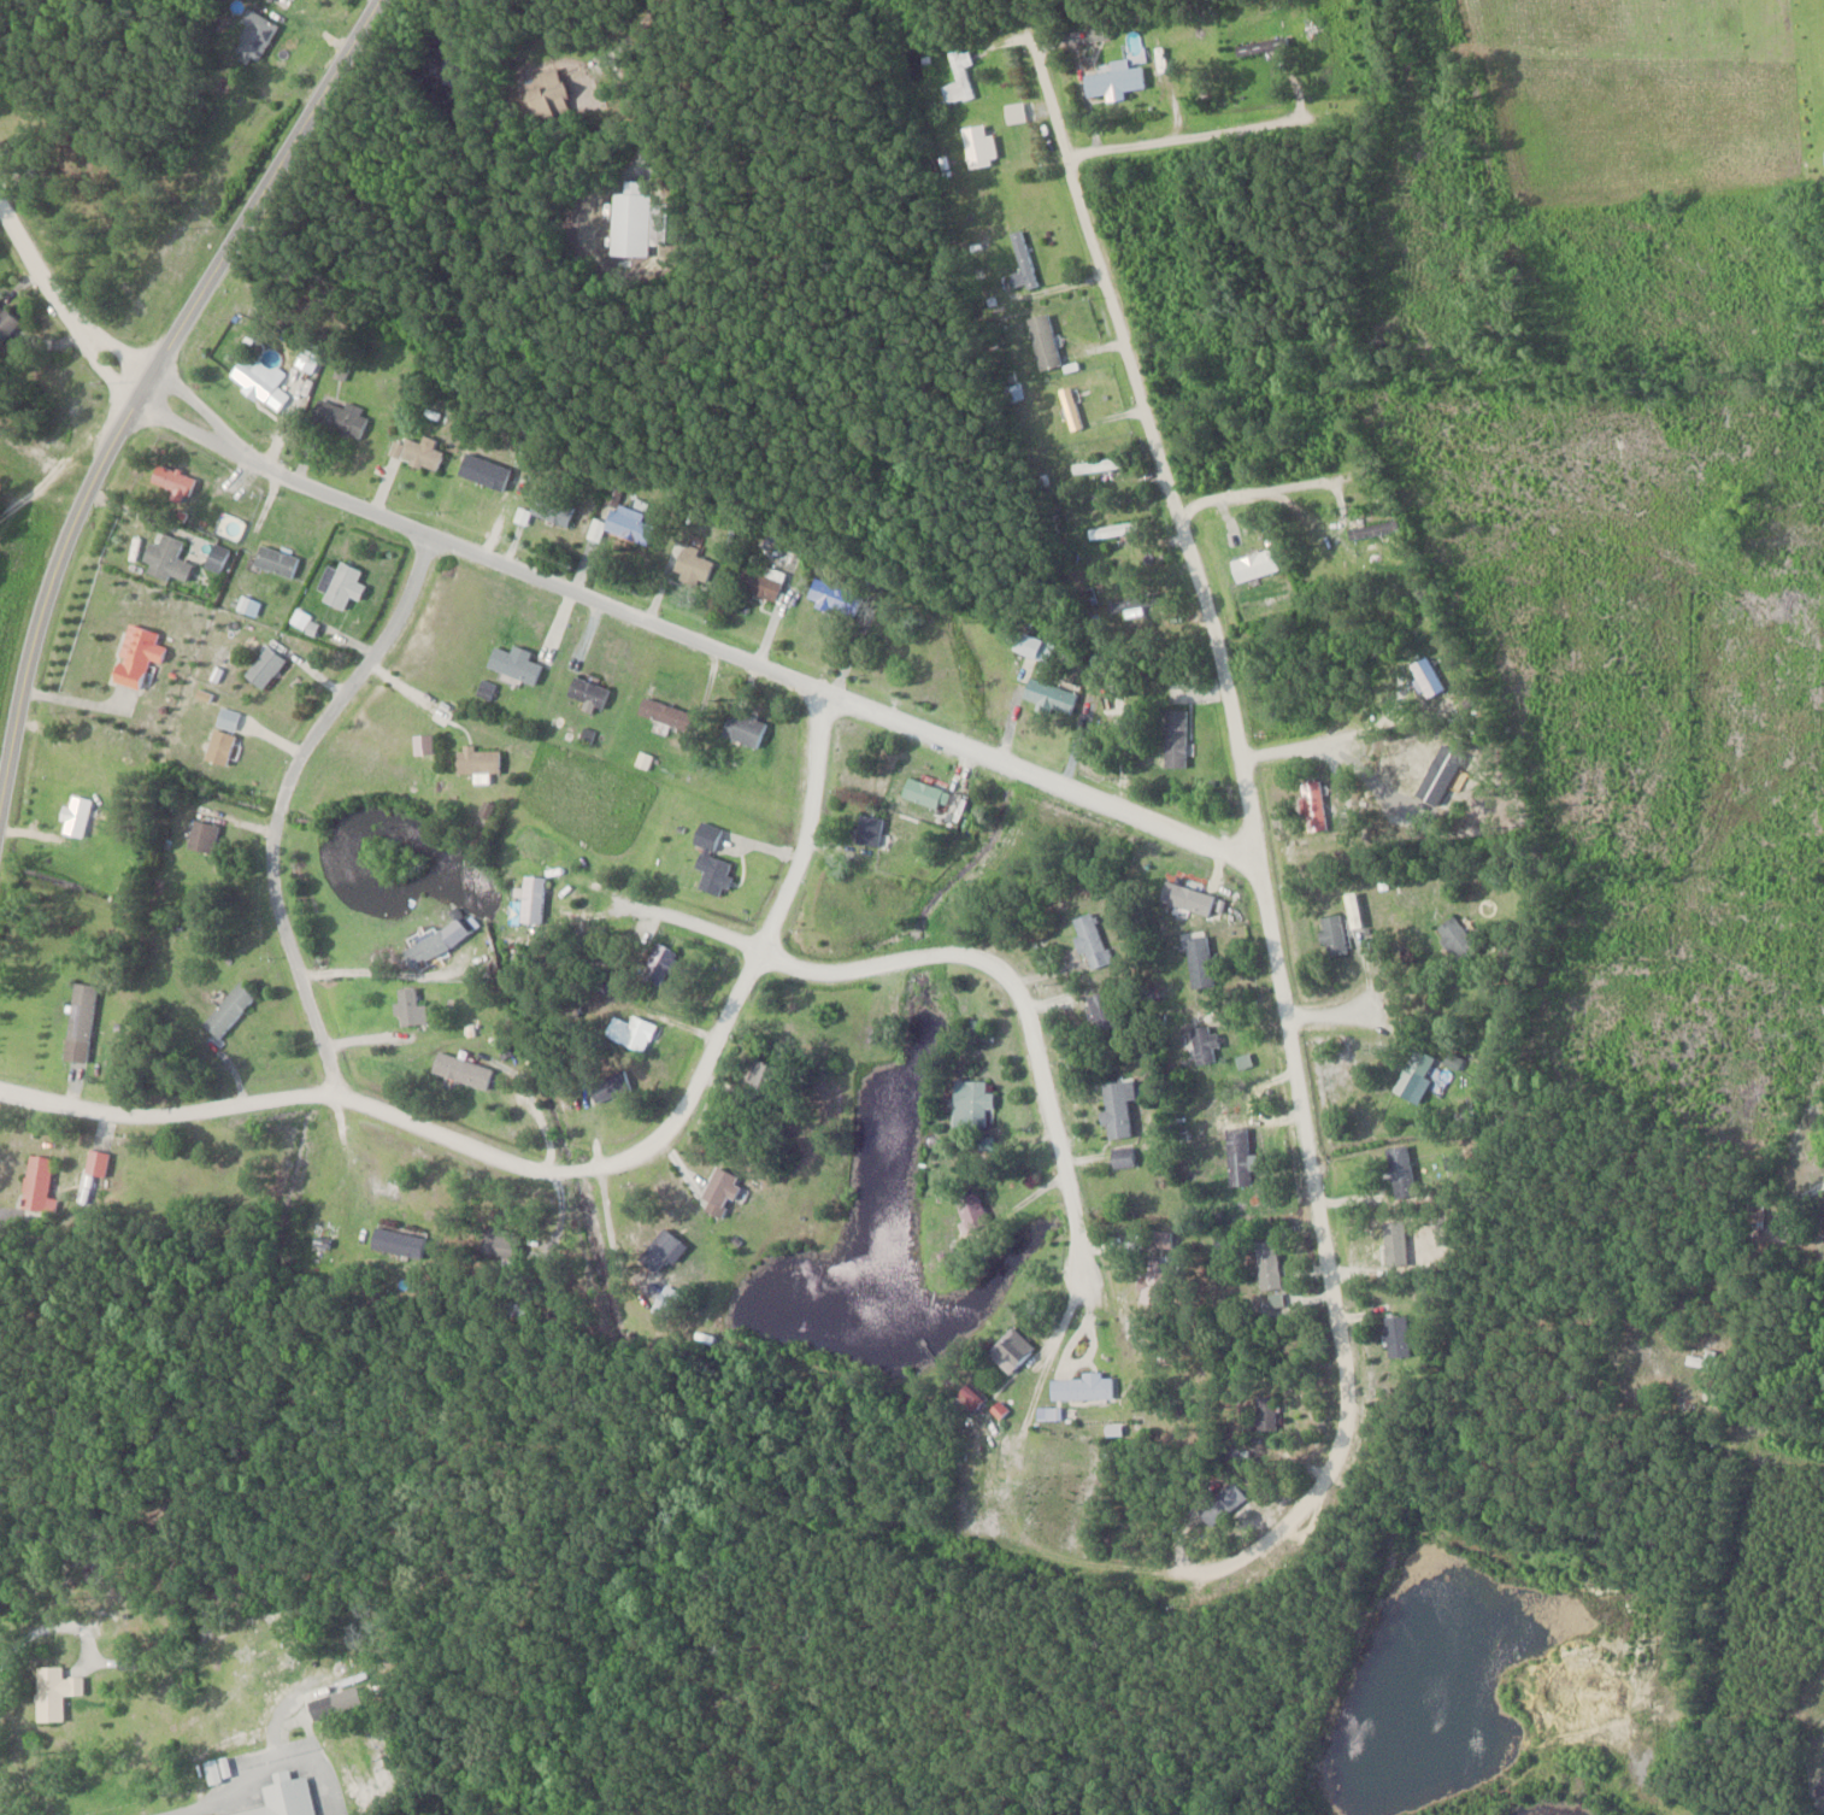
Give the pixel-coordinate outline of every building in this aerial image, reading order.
[(276,25),(250,11),(230,48),(256,63),(276,25)] [(1238,44),(1240,55),(1287,47),(1286,36),(1238,44)] [(947,52),(954,80),(940,84),(945,105),(973,99),(966,66),(972,65),(968,47),(947,52)] [(1145,88),(1141,66),(1127,68),(1125,59),(1108,62),(1109,70),(1083,75),(1087,98),(1145,88)] [(570,110),(556,66),(516,79),(530,123),(570,110)] [(649,192),(641,192),(642,181),(623,180),(622,192),(610,192),(609,256),(647,257),(649,192)] [(1038,284),(1021,231),(1006,236),(1023,288),(1038,284)] [(18,324),(0,305),(0,341),(18,324)] [(1063,362),(1051,313),(1036,317),(1049,366),(1063,362)] [(275,385),(239,355),(224,373),(260,403),(275,385)] [(1058,390),(1068,431),(1083,427),(1072,386),(1058,390)] [(309,423),(357,440),(368,410),(320,392),(309,423)] [(440,452),(431,449),(433,439),(419,436),(417,443),(391,436),(385,457),(435,471),(440,452)] [(509,468),(462,453),(454,476),(500,492),(509,468)] [(1072,472),(1122,469),(1121,459),(1071,462),(1072,472)] [(188,497),(194,476),(155,465),(149,485),(188,497)] [(575,505),(535,491),(527,513),(566,528),(575,505)] [(603,524),(594,520),(587,537),(595,540),(600,528),(641,545),(652,518),(612,502),(603,524)] [(1351,539),(1400,528),(1397,518),(1349,529),(1351,539)] [(1088,538),(1137,533),(1136,522),(1087,527),(1088,538)] [(183,540),(159,531),(154,544),(149,542),(142,560),(150,563),(148,569),(186,583),(193,564),(176,558),(183,540)] [(700,550),(682,543),(669,572),(702,586),(713,563),(697,556),(700,550)] [(221,572),(227,549),(210,545),(204,567),(221,572)] [(291,579),(297,557),(258,545),(251,566),(291,579)] [(1229,560),(1235,581),(1278,570),(1272,549),(1229,560)] [(359,570),(337,561),(334,569),(327,566),(314,600),(343,610),(347,598),(358,602),(364,586),(355,582),(359,570)] [(773,603),(783,574),(765,567),(763,576),(739,568),(732,589),(773,603)] [(803,597),(849,618),(860,596),(813,574),(803,597)] [(157,631),(127,621),(109,678),(139,687),(148,658),(160,661),(165,645),(154,641),(157,631)] [(1053,645),(1020,630),(1011,649),(1045,664),(1053,645)] [(284,659),(264,644),(241,675),(261,690),(284,659)] [(542,664),(530,660),(532,653),(511,645),(509,652),(492,646),(485,666),(534,685),(542,664)] [(1407,664),(1425,698),(1443,688),(1425,654),(1407,664)] [(609,689),(572,676),(566,696),(603,708),(609,689)] [(1071,715),(1078,693),(1028,677),(1021,699),(1071,715)] [(636,714),(686,731),(693,713),(643,696),(636,714)] [(720,734),(754,748),(765,722),(731,708),(720,734)] [(1164,766),(1186,766),(1186,710),(1164,710),(1164,766)] [(202,756),(226,764),(235,733),(212,726),(202,756)] [(498,772),(498,750),(472,750),(472,745),(456,745),(456,773),(472,772),(472,783),(487,783),(487,773),(498,772)] [(900,796),(943,812),(950,793),(907,777),(900,796)] [(1327,827),(1320,778),(1300,781),(1307,830),(1327,827)] [(80,836),(93,800),(70,792),(57,828),(80,836)] [(880,846),(881,817),(857,815),(855,845),(880,846)] [(186,846),(212,851),(217,823),(191,818),(186,846)] [(697,887),(721,895),(733,861),(713,854),(722,828),(699,820),(692,841),(701,844),(693,866),(703,869),(697,887)] [(542,875),(521,875),(521,920),(542,920),(542,875)] [(1160,901),(1207,915),(1214,893),(1166,879),(1160,901)] [(1087,968),(1110,958),(1089,909),(1067,918),(1087,968)] [(1319,915),(1321,955),(1344,954),(1342,913),(1319,915)] [(1461,962),(1479,943),(1449,914),(1431,933),(1461,962)] [(414,964),(450,947),(440,928),(405,946),(414,964)] [(1206,933),(1183,936),(1189,987),(1212,985),(1206,933)] [(657,985),(678,954),(658,940),(637,971),(657,985)] [(255,993),(237,978),(199,1025),(217,1040),(255,993)] [(91,1041),(96,984),(72,981),(66,1038),(91,1041)] [(417,986),(395,986),(395,1022),(425,1022),(425,1002),(417,1002),(417,986)] [(1108,989),(1085,994),(1092,1031),(1116,1027),(1108,989)] [(654,1024),(630,1013),(617,1041),(640,1053),(654,1024)] [(1210,1023),(1188,1027),(1194,1064),(1217,1060),(1210,1023)] [(1435,1057),(1414,1046),(1391,1090),(1413,1101),(1435,1057)] [(491,1067),(435,1050),(428,1072),(485,1089),(491,1067)] [(592,1100),(629,1089),(623,1067),(586,1078),(592,1100)] [(1100,1082),(1106,1136),(1131,1133),(1127,1098),(1134,1097),(1131,1078),(1100,1082)] [(995,1108),(995,1091),(987,1091),(987,1079),(954,1079),(954,1125),(986,1125),(986,1108),(995,1108)] [(1226,1126),(1227,1184),(1250,1184),(1248,1126),(1226,1126)] [(1382,1149),(1394,1197),(1417,1191),(1405,1143),(1382,1149)] [(1112,1167),(1134,1165),(1132,1145),(1110,1147),(1112,1167)] [(108,1151),(87,1148),(83,1172),(104,1176),(108,1151)] [(51,1156),(25,1153),(19,1207),(54,1212),(56,1197),(46,1196),(51,1156)] [(696,1203),(719,1215),(728,1196),(729,1197),(740,1177),(715,1164),(696,1203)] [(968,1231),(991,1221),(975,1187),(953,1197),(968,1231)] [(368,1249),(419,1261),(427,1232),(375,1219),(368,1249)] [(479,1249),(507,1258),(515,1233),(487,1224),(479,1249)] [(1147,1249),(1171,1249),(1171,1229),(1147,1229),(1147,1249)] [(1275,1238),(1255,1240),(1260,1288),(1281,1286),(1275,1238)] [(1166,1258),(1140,1258),(1140,1301),(1166,1301),(1166,1258)] [(1385,1359),(1408,1359),(1408,1314),(1385,1314),(1385,1359)] [(1036,1346),(1014,1324),(987,1351),(1009,1373),(1036,1346)] [(1651,1347),(1622,1343),(1620,1352),(1650,1356),(1651,1347)] [(1686,1360),(1709,1369),(1716,1352),(1706,1348),(1702,1359),(1688,1353),(1686,1360)] [(1112,1397),(1112,1373),(1051,1374),(1051,1397),(1112,1397)] [(1273,1429),(1273,1384),(1253,1384),(1253,1429),(1273,1429)] [(1246,1499),(1233,1480),(1195,1507),(1208,1525),(1246,1499)] [(83,1676),(63,1676),(63,1666),(36,1666),(36,1720),(63,1720),(63,1694),(83,1694),(83,1676)] [(312,1720),(336,1714),(330,1693),(307,1700),(312,1720)] [(307,1774),(289,1778),(289,1776),(261,1781),(266,1807),(222,1814),(315,1814),(307,1774)]
